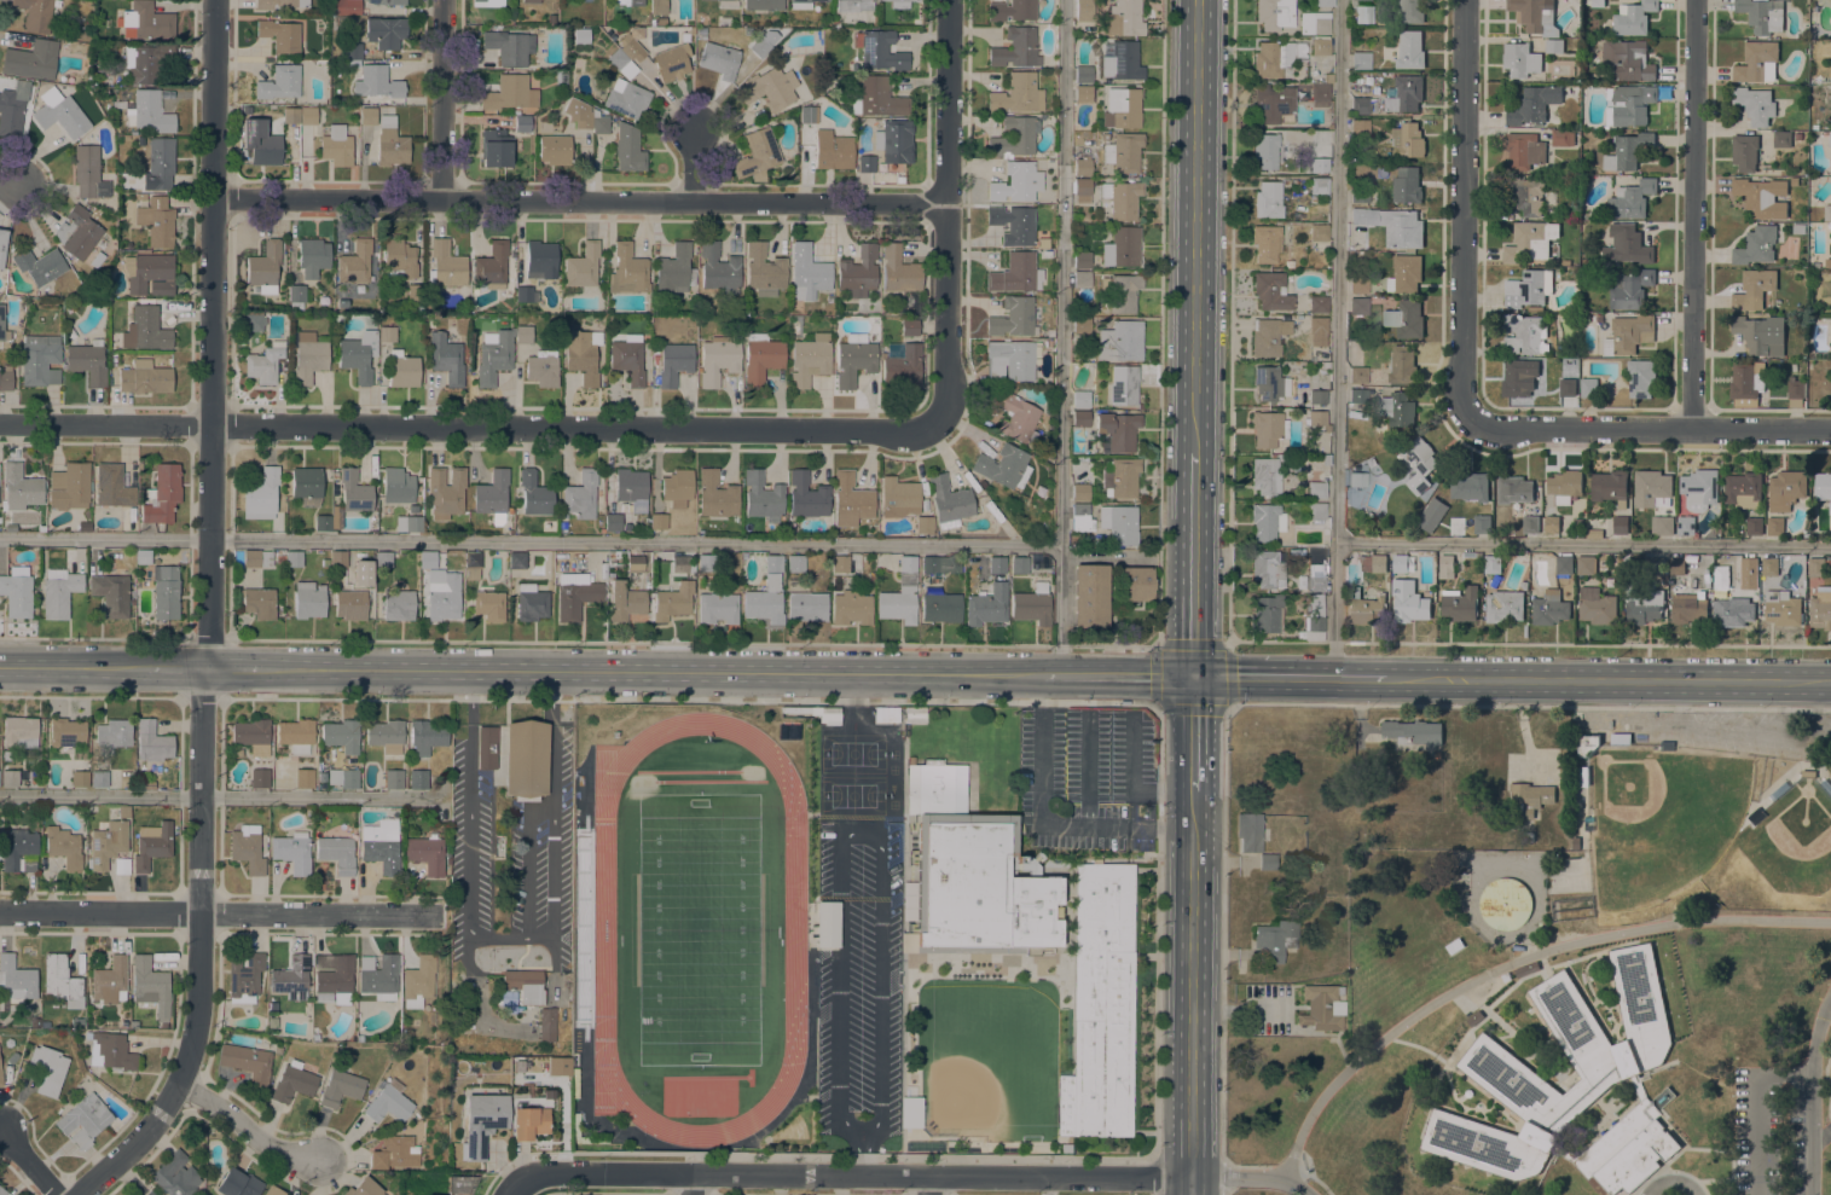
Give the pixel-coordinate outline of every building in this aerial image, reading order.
[(10,6),(10,0),(53,0),(48,35),(23,31),(24,27),(23,25),(24,16),(25,16),(27,8),(10,6)] [(71,4),(72,0),(89,0),(93,6),(92,13),(88,16),(85,27),(68,23),(74,4),(71,4)] [(131,11),(132,0),(152,0),(152,13),(174,13),(174,41),(135,41),(135,37),(123,37),(123,27),(116,27),(116,17),(122,17),(122,11),(131,11)] [(255,10),(255,0),(307,0),(307,7),(279,6),(279,10),(255,10)] [(332,13),(332,0),(360,0),(360,14),(332,13)] [(625,6),(625,0),(643,0),(643,8),(630,8),(630,6),(625,6)] [(650,13),(650,0),(666,0),(666,13),(650,13)] [(717,8),(717,0),(737,0),(737,8),(717,8)] [(743,8),(743,0),(782,0),(782,10),(743,8)] [(789,10),(789,0),(828,0),(828,1),(810,1),(810,10),(789,10)] [(835,12),(836,0),(873,0),(873,11),(858,10),(858,12),(835,12)] [(891,1),(880,0),(909,0),(908,8),(891,8),(891,1)] [(1009,6),(1009,0),(1035,0),(1035,19),(1009,19),(1009,16),(1004,16),(1004,21),(987,21),(987,2),(1004,2),(1004,6),(1009,6)] [(1076,21),(1076,0),(1091,0),(1091,21),(1076,21)] [(1114,5),(1114,0),(1140,0),(1140,11),(1137,11),(1137,19),(1140,19),(1140,22),(1143,22),(1143,35),(1100,35),(1100,13),(1108,13),(1108,5),(1114,5)] [(1256,22),(1256,0),(1293,0),(1292,27),(1279,27),(1279,31),(1262,31),(1262,22),(1256,22)] [(1400,8),(1400,0),(1424,0),(1424,23),(1398,22),(1398,8),(1400,8)] [(1506,10),(1506,0),(1553,0),(1553,24),(1559,28),(1559,36),(1542,36),(1542,33),(1526,33),(1526,30),(1525,30),(1525,24),(1526,24),(1526,23),(1517,22),(1517,10),(1506,10)] [(1641,4),(1641,0),(1658,0),(1658,11),(1644,10),(1644,14),(1647,14),(1647,34),(1613,34),(1613,13),(1619,13),(1619,4),(1641,4)] [(1751,0),(1769,0),(1783,0),(1783,30),(1771,30),(1771,34),(1755,34),(1755,33),(1754,33),(1754,27),(1755,27),(1755,24),(1749,24),(1749,11),(1734,11),(1734,0),(1751,0)] [(1372,6),(1371,23),(1355,22),(1355,5),(1372,6)] [(1329,13),(1328,34),(1299,33),(1299,12),(1329,13)] [(406,18),(406,39),(399,37),(398,50),(376,50),(376,41),(366,41),(366,18),(406,18)] [(272,21),(272,23),(299,23),(299,53),(274,53),(274,35),(271,35),(271,36),(256,36),(256,19),(272,21)] [(1035,36),(1036,36),(1036,56),(1041,56),(1041,66),(1010,65),(1010,62),(1004,62),(1004,66),(989,65),(989,47),(1004,47),(1004,50),(1009,50),(1010,40),(1004,40),(1006,25),(1035,27),(1035,36)] [(589,45),(574,45),(574,28),(589,29),(589,45)] [(861,68),(862,47),(853,47),(852,45),(853,42),(854,41),(854,40),(853,37),(852,35),(853,34),(853,33),(862,33),(862,30),(883,31),(883,30),(894,30),(894,43),(887,42),(887,53),(892,53),(892,52),(909,52),(908,70),(892,70),(892,66),(887,66),(887,69),(861,68)] [(1421,30),(1421,51),(1425,51),(1424,68),(1396,68),(1396,58),(1398,58),(1400,42),(1401,30),(1421,30)] [(499,31),(499,34),(527,34),(527,35),(534,35),(533,53),(526,53),(526,65),(499,65),(499,56),(498,56),(498,48),(482,48),(482,31),(499,31)] [(771,47),(760,59),(749,48),(760,36),(771,47)] [(1328,39),(1329,39),(1329,54),(1311,54),(1311,39),(1313,39),(1313,36),(1328,36),(1328,39)] [(0,72),(4,47),(30,52),(33,37),(58,41),(52,81),(0,72)] [(642,48),(630,59),(620,48),(631,37),(642,48)] [(1564,39),(1564,52),(1546,52),(1546,39),(1564,39)] [(1621,39),(1621,40),(1646,40),(1646,63),(1656,63),(1656,80),(1615,80),(1615,66),(1603,66),(1603,39),(1621,39)] [(725,47),(726,47),(740,51),(734,74),(735,74),(731,83),(719,79),(720,72),(697,65),(705,41),(725,47)] [(1136,41),(1136,66),(1143,66),(1143,80),(1111,79),(1111,76),(1100,76),(1100,56),(1111,57),(1111,41),(1136,41)] [(1510,68),(1502,68),(1503,53),(1505,53),(1505,42),(1525,43),(1525,41),(1530,41),(1529,52),(1541,53),(1541,72),(1528,71),(1528,77),(1523,77),(1523,79),(1519,79),(1519,77),(1510,77),(1510,68)] [(1765,80),(1765,81),(1733,81),(1733,65),(1748,65),(1748,60),(1744,60),(1744,41),(1778,41),(1778,60),(1773,60),(1773,80),(1765,80)] [(689,70),(672,77),(673,80),(662,83),(662,81),(659,82),(657,77),(659,76),(653,62),(651,62),(650,57),(653,56),(651,54),(686,42),(691,56),(685,58),(689,70)] [(1292,66),(1281,66),(1281,77),(1253,77),(1253,52),(1257,52),(1257,42),(1292,42),(1292,66)] [(361,43),(361,59),(344,59),(344,43),(361,43)] [(155,47),(155,45),(174,45),(174,66),(158,66),(158,85),(143,85),(143,86),(131,86),(131,72),(128,72),(128,68),(123,68),(123,47),(155,47)] [(627,59),(616,70),(605,58),(616,48),(627,59)] [(1369,52),(1369,69),(1351,69),(1351,52),(1369,52)] [(299,65),(299,97),(271,95),(271,99),(254,98),(255,81),(271,81),(271,83),(273,83),(273,64),(299,65)] [(353,81),(361,81),(361,64),(386,64),(386,82),(389,82),(389,81),(404,81),(404,98),(388,97),(388,95),(353,95),(353,81)] [(799,85),(790,89),(795,98),(771,114),(764,103),(767,100),(763,93),(744,104),(736,89),(744,83),(742,81),(755,72),(758,76),(776,65),(781,74),(789,69),(799,85)] [(1091,66),(1091,82),(1076,82),(1076,66),(1091,66)] [(1035,89),(1043,89),(1043,111),(1010,110),(1010,114),(1002,114),(1002,111),(987,111),(987,92),(1004,92),(1004,97),(1008,97),(1009,71),(1036,71),(1035,89)] [(1323,72),(1332,74),(1332,82),(1323,82),(1323,72)] [(527,75),(527,89),(538,89),(537,106),(499,106),(499,109),(480,109),(480,92),(498,92),(498,74),(527,75)] [(887,89),(886,89),(886,93),(887,93),(887,99),(892,99),(892,97),(909,97),(909,115),(892,115),(892,112),(887,112),(887,115),(859,115),(859,114),(851,114),(851,93),(861,93),(861,82),(856,82),(856,75),(887,76),(887,89)] [(1397,97),(1397,86),(1395,86),(1395,75),(1422,75),(1422,100),(1419,100),(1418,111),(1385,110),(1385,97),(1397,97)] [(636,120),(602,105),(609,88),(612,88),(616,77),(645,89),(645,88),(649,89),(649,92),(651,93),(643,111),(639,109),(636,120)] [(1293,114),(1292,114),(1292,122),(1280,122),(1280,115),(1279,115),(1279,124),(1257,124),(1257,104),(1255,104),(1255,87),(1257,87),(1257,83),(1268,83),(1268,87),(1294,87),(1293,114)] [(1328,85),(1328,101),(1327,101),(1327,106),(1311,105),(1311,100),(1310,100),(1310,85),(1328,85)] [(1545,86),(1545,85),(1561,85),(1561,103),(1545,103),(1545,110),(1546,110),(1546,121),(1543,121),(1543,124),(1534,124),(1534,121),(1522,120),(1522,124),(1506,124),(1506,109),(1519,109),(1519,98),(1524,98),(1524,86),(1545,86)] [(1657,101),(1642,101),(1642,105),(1646,105),(1646,124),(1628,124),(1628,126),(1612,126),(1612,124),(1606,124),(1606,108),(1613,108),(1613,105),(1626,105),(1626,100),(1612,100),(1612,99),(1606,99),(1606,85),(1658,86),(1657,101)] [(64,97),(68,94),(91,126),(71,140),(56,120),(42,129),(31,115),(44,105),(37,98),(53,86),(64,97)] [(1091,86),(1091,101),(1074,101),(1076,86),(1091,86)] [(1771,101),(1775,101),(1775,116),(1768,116),(1768,127),(1751,127),(1751,117),(1748,116),(1748,111),(1745,111),(1745,104),(1733,104),(1733,86),(1748,86),(1748,89),(1772,89),(1771,101)] [(19,139),(0,136),(0,90),(15,91),(16,87),(27,88),(25,99),(24,99),(19,139)] [(1140,88),(1138,112),(1141,112),(1140,128),(1112,127),(1112,126),(1101,126),(1101,111),(1106,111),(1106,88),(1140,88)] [(174,133),(156,133),(156,127),(134,127),(134,89),(158,89),(158,114),(174,114),(174,133)] [(590,111),(591,111),(591,128),(575,128),(575,120),(568,121),(568,115),(562,112),(568,97),(590,105),(590,111)] [(1369,114),(1351,114),(1351,97),(1369,97),(1369,99),(1374,99),(1374,111),(1369,111),(1369,114)] [(809,105),(809,104),(817,101),(817,123),(800,123),(800,106),(809,105)] [(300,108),(300,106),(317,108),(317,124),(300,124),(300,123),(300,108)] [(283,123),(284,108),(300,108),(300,123),(283,123)] [(376,108),(376,124),(360,124),(360,108),(376,108)] [(603,111),(603,117),(608,117),(608,133),(592,133),(592,117),(595,117),(595,109),(603,111)] [(395,115),(395,137),(409,137),(407,163),(389,163),(389,167),(377,166),(377,134),(379,134),(379,115),(395,115)] [(529,116),(529,132),(515,132),(515,116),(529,116)] [(1039,132),(1035,132),(1035,153),(1012,153),(1012,158),(1002,158),(1002,156),(987,156),(987,138),(1002,138),(1002,116),(1033,116),(1033,118),(1039,118),(1039,132)] [(638,129),(638,151),(645,151),(645,170),(616,170),(616,158),(615,158),(615,140),(616,140),(616,120),(638,129)] [(882,130),(882,124),(886,124),(886,120),(912,121),(912,134),(911,134),(911,143),(912,143),(912,163),(882,163),(882,149),(874,149),(874,130),(882,130)] [(1368,120),(1368,133),(1351,133),(1351,120),(1368,120)] [(1418,122),(1418,129),(1421,129),(1421,137),(1424,137),(1424,140),(1425,140),(1425,152),(1424,152),(1424,156),(1400,156),(1400,145),(1392,145),(1392,127),(1401,127),(1401,121),(1418,122)] [(320,135),(329,135),(329,124),(344,124),(344,135),(352,135),(350,167),(331,166),(331,158),(320,158),(320,135)] [(767,126),(773,143),(775,141),(782,162),(764,168),(764,182),(752,182),(752,174),(736,179),(730,162),(744,156),(746,158),(751,157),(742,135),(767,126)] [(482,166),(482,156),(481,156),(482,129),(493,129),(493,127),(497,127),(497,129),(505,129),(505,135),(511,135),(510,167),(482,166)] [(830,129),(830,137),(852,137),(852,168),(815,168),(815,129),(830,129)] [(1575,129),(1575,145),(1552,145),(1552,129),(1575,129)] [(1537,133),(1537,140),(1546,140),(1545,163),(1530,163),(1530,170),(1508,170),(1510,150),(1506,150),(1506,132),(1537,133)] [(1604,169),(1604,155),(1615,155),(1615,141),(1613,141),(1613,135),(1639,137),(1639,132),(1655,132),(1655,150),(1644,150),(1644,158),(1636,158),(1636,169),(1604,169)] [(1792,132),(1791,147),(1773,146),(1773,132),(1792,132)] [(1143,133),(1143,146),(1138,146),(1138,173),(1113,173),(1113,163),(1102,163),(1102,144),(1113,144),(1113,133),(1143,133)] [(1276,146),(1276,169),(1259,169),(1259,159),(1252,159),(1252,146),(1253,146),(1253,134),(1274,134),(1274,133),(1277,133),(1277,146),(1276,146)] [(280,164),(250,164),(251,134),(280,135),(280,164)] [(1756,163),(1755,172),(1738,172),(1738,163),(1732,163),(1733,134),(1758,135),(1758,149),(1756,149),(1756,163)] [(569,164),(546,164),(546,161),(539,161),(539,135),(569,135),(569,164)] [(149,138),(173,138),(173,174),(170,174),(170,190),(151,190),(151,174),(149,174),(149,173),(147,173),(149,163),(149,138)] [(77,197),(77,182),(73,182),(73,163),(74,163),(74,145),(98,145),(98,182),(95,182),(95,197),(77,197)] [(874,156),(874,173),(858,172),(858,156),(874,156)] [(1091,159),(1091,175),(1074,175),(1074,158),(1091,159)] [(1328,172),(1310,172),(1310,158),(1328,158),(1328,172)] [(1033,162),(1033,172),(1042,172),(1042,191),(1033,191),(1033,201),(1009,201),(1009,196),(1004,196),(1004,201),(987,201),(987,182),(1004,182),(1004,185),(1008,185),(1009,175),(1004,174),(1004,161),(1033,162)] [(1419,186),(1421,186),(1421,190),(1422,190),(1422,198),(1421,198),(1421,203),(1416,203),(1416,201),(1393,202),(1393,176),(1398,176),(1398,167),(1419,166),(1419,186)] [(1543,179),(1543,191),(1542,191),(1542,207),(1541,205),(1541,216),(1523,216),(1524,208),(1518,208),(1518,195),(1505,193),(1506,175),(1520,176),(1520,179),(1543,179)] [(1657,178),(1657,193),(1642,193),(1642,197),(1646,197),(1646,217),(1612,216),(1612,207),(1607,207),(1607,197),(1616,197),(1617,186),(1626,186),(1626,185),(1639,186),(1640,176),(1657,178)] [(1090,179),(1090,203),(1076,203),(1076,195),(1074,195),(1074,178),(1090,179)] [(1328,178),(1328,195),(1310,195),(1310,178),(1328,178)] [(1746,193),(1732,193),(1732,178),(1749,178),(1749,181),(1769,181),(1769,179),(1787,180),(1787,195),(1774,195),(1774,201),(1787,202),(1787,219),(1767,217),(1767,220),(1760,219),(1752,217),(1752,209),(1746,209),(1746,193)] [(1280,205),(1282,205),(1282,217),(1255,216),(1255,191),(1258,191),(1258,181),(1280,181),(1280,205)] [(1134,184),(1134,182),(1142,182),(1142,196),(1136,196),(1136,220),(1109,220),(1109,197),(1100,197),(1100,184),(1134,184)] [(1368,187),(1368,203),(1350,203),(1350,187),(1368,187)] [(166,208),(174,208),(174,219),(173,219),(173,236),(173,239),(172,239),(172,248),(149,248),(149,225),(134,225),(134,207),(149,207),(149,196),(166,196),(166,208)] [(88,211),(89,213),(86,217),(104,230),(81,262),(60,248),(62,245),(53,232),(75,202),(81,207),(88,211)] [(1033,245),(1001,245),(1001,232),(1007,232),(1007,222),(1003,222),(1003,225),(986,225),(986,207),(1003,207),(1003,211),(1008,211),(1008,207),(1035,207),(1033,245)] [(1363,208),(1363,209),(1418,210),(1418,220),(1424,220),(1422,248),(1415,248),(1415,250),(1407,250),(1407,248),(1386,248),(1386,225),(1350,224),(1350,208),(1363,208)] [(1546,222),(1546,224),(1559,224),(1559,237),(1555,237),(1555,238),(1548,238),(1548,259),(1531,257),(1531,253),(1520,253),(1520,261),(1502,261),(1503,245),(1517,245),(1517,242),(1513,242),(1514,221),(1546,222)] [(1635,231),(1641,231),(1641,245),(1655,245),(1655,262),(1639,262),(1639,260),(1603,259),(1603,246),(1613,246),(1613,236),(1609,236),(1610,221),(1635,222),(1635,231)] [(1327,224),(1327,240),(1310,240),(1310,225),(1327,224)] [(1777,225),(1777,238),(1775,238),(1775,243),(1772,243),(1772,249),(1774,249),(1774,261),(1749,261),(1749,263),(1732,263),(1732,248),(1746,248),(1746,231),(1755,231),(1755,224),(1777,225)] [(1806,224),(1806,233),(1794,233),(1794,224),(1806,224)] [(1140,243),(1138,243),(1138,266),(1101,266),(1101,243),(1111,243),(1111,226),(1140,226),(1140,243)] [(1275,263),(1255,263),(1255,243),(1252,243),(1252,226),(1280,226),(1280,234),(1279,234),(1279,237),(1276,237),(1276,253),(1275,253),(1275,263)] [(1,269),(0,269),(0,230),(6,231),(5,243),(8,243),(6,268),(1,267),(1,269)] [(263,256),(263,239),(266,239),(266,238),(278,238),(278,239),(279,239),(279,266),(276,266),(276,294),(259,294),(259,284),(245,284),(247,256),(263,256)] [(371,254),(369,254),(369,282),(337,282),(337,256),(340,256),(338,255),(355,255),(355,254),(354,254),(354,238),(371,238),(371,254)] [(448,238),(448,256),(467,256),(465,285),(434,284),(434,283),(428,283),(428,269),(434,269),(434,257),(430,257),(431,238),(448,238)] [(321,239),(321,243),(329,243),(329,268),(317,268),(317,280),(302,279),(302,268),(301,268),(301,266),(299,266),(299,239),(321,239)] [(402,243),(406,243),(406,246),(417,246),(417,278),(383,278),(384,239),(402,239),(402,243)] [(474,257),(492,257),(492,255),(489,255),(489,239),(508,239),(508,256),(505,256),(504,284),(503,284),(503,289),(474,289),(474,257)] [(598,239),(598,257),(596,257),(596,286),(564,285),(564,257),(583,257),(583,239),(598,239)] [(526,278),(526,257),(525,257),(525,254),(526,254),(526,251),(525,251),(525,249),(526,249),(526,240),(538,240),(538,243),(556,244),(556,278),(526,278)] [(649,292),(608,291),(608,273),(613,273),(613,268),(616,268),(616,261),(615,261),(615,256),(614,256),(614,240),(631,240),(631,257),(648,257),(648,283),(649,283),(649,292)] [(695,242),(695,285),(686,285),(686,291),(672,291),(672,301),(655,300),(656,257),(666,257),(666,259),(674,260),(674,257),(672,257),(673,240),(695,242)] [(738,289),(737,288),(737,294),(723,294),(723,288),(701,288),(702,262),(705,262),(705,259),(701,259),(702,240),(718,240),(718,257),(715,257),(715,262),(726,262),(726,255),(740,256),(738,289)] [(765,240),(765,257),(763,257),(763,262),(772,262),(772,259),(786,259),(786,288),(776,288),(776,296),(757,295),(757,288),(747,288),(747,262),(751,262),(751,257),(746,257),(746,240),(765,240)] [(810,242),(810,262),(832,262),(830,290),(815,289),(815,301),(792,300),(792,262),(794,262),(794,257),(792,257),(792,240),(810,242)] [(900,259),(899,259),(899,263),(921,263),(920,290),(882,290),(882,263),(885,263),(885,259),(882,259),(882,242),(900,242),(900,259)] [(876,243),(876,259),(871,259),(871,265),(875,265),(875,289),(865,289),(865,298),(846,298),(846,289),(838,289),(838,265),(836,265),(836,259),(851,259),(850,265),(859,265),(859,259),(857,259),(858,243),(876,243)] [(36,288),(25,269),(21,273),(11,257),(27,248),(34,260),(54,248),(68,268),(36,288)] [(95,268),(88,262),(97,250),(104,255),(95,268)] [(173,279),(172,279),(172,280),(173,280),(173,291),(172,291),(172,295),(150,295),(150,282),(164,282),(164,279),(145,279),(145,295),(127,295),(127,278),(123,266),(123,256),(133,256),(133,255),(135,255),(135,251),(150,251),(150,255),(173,255),(173,279)] [(1035,251),(1033,268),(1042,269),(1042,280),(1041,280),(1039,290),(1010,290),(1010,292),(1002,292),(1002,290),(985,290),(985,272),(1001,272),(1001,271),(1007,271),(1007,251),(1035,251)] [(1090,268),(1073,268),(1073,251),(1090,251),(1090,268)] [(1422,255),(1421,280),(1418,280),(1418,292),(1395,291),(1395,290),(1387,290),(1387,277),(1395,277),(1396,267),(1392,267),(1393,255),(1422,255)] [(1656,285),(1641,284),(1640,289),(1645,289),(1644,309),(1610,308),(1610,288),(1624,289),(1624,274),(1636,274),(1638,268),(1656,268),(1656,285)] [(1545,269),(1543,292),(1545,292),(1545,304),(1541,304),(1541,303),(1522,303),(1522,308),(1505,307),(1505,279),(1523,279),(1523,269),(1545,269)] [(1732,309),(1732,292),(1746,294),(1746,290),(1743,290),(1743,269),(1777,269),(1777,290),(1763,290),(1762,309),(1749,309),(1732,309)] [(1090,271),(1090,288),(1074,288),(1074,271),(1090,271)] [(1284,272),(1284,295),(1293,295),(1293,311),(1258,309),(1259,300),(1256,300),(1256,294),(1253,294),(1253,272),(1284,272)] [(1132,275),(1132,274),(1142,275),(1142,288),(1135,288),(1134,314),(1108,313),(1109,291),(1100,291),(1100,277),(1109,278),(1109,275),(1132,275)] [(1352,277),(1368,277),(1367,294),(1350,294),(1350,279),(1352,277)] [(423,284),(423,300),(407,300),(407,284),(423,284)] [(302,301),(302,308),(290,308),(290,301),(288,301),(288,285),(305,285),(305,301),(302,301)] [(532,286),(532,291),(538,291),(538,301),(515,301),(516,286),(532,286)] [(1041,326),(1032,326),(1032,335),(1007,335),(1007,332),(1002,332),(1002,336),(985,335),(986,317),(1002,317),(1002,318),(1007,318),(1007,309),(1002,308),(1002,295),(1032,296),(1032,306),(1041,306),(1041,326)] [(1327,296),(1327,313),(1309,313),(1309,296),(1327,296)] [(1367,297),(1367,314),(1350,314),(1350,297),(1367,297)] [(1424,337),(1393,337),(1393,325),(1384,325),(1384,309),(1400,309),(1400,300),(1402,300),(1402,298),(1415,298),(1415,301),(1420,301),(1420,315),(1424,315),(1424,337)] [(4,341),(0,341),(0,303),(4,303),(4,330),(10,330),(10,340),(4,340),(4,341)] [(157,304),(157,329),(172,329),(172,348),(132,348),(133,304),(157,304)] [(1518,313),(1518,315),(1542,317),(1542,326),(1547,326),(1547,337),(1545,337),(1543,342),(1548,342),(1548,352),(1539,352),(1539,353),(1522,353),(1522,346),(1519,346),(1519,353),(1505,353),(1505,336),(1516,336),(1516,331),(1502,330),(1502,313),(1518,313)] [(261,314),(261,317),(265,317),(265,324),(261,324),(261,330),(245,331),(245,314),(261,314)] [(1638,317),(1638,314),(1655,314),(1655,341),(1640,341),(1640,343),(1635,343),(1635,354),(1604,354),(1603,337),(1613,337),(1613,330),(1611,330),(1611,317),(1638,317)] [(1746,315),(1746,319),(1767,319),(1767,315),(1784,315),(1784,355),(1749,355),(1749,346),(1746,346),(1746,338),(1743,338),(1743,333),(1731,333),(1731,315),(1746,315)] [(1327,317),(1327,332),(1326,332),(1326,346),(1310,346),(1310,332),(1309,332),(1309,317),(1327,317)] [(1073,333),(1073,318),(1089,318),(1089,332),(1073,333)] [(917,319),(917,336),(902,336),(902,319),(917,319)] [(1277,319),(1277,320),(1291,321),(1291,335),(1277,335),(1277,344),(1280,344),(1280,356),(1251,356),(1251,319),(1277,319)] [(1141,320),(1141,360),(1096,359),(1096,348),(1097,349),(1097,330),(1111,330),(1112,320),(1141,320)] [(515,327),(515,325),(532,325),(531,343),(515,343),(515,336),(515,327)] [(394,326),(394,342),(379,342),(379,326),(394,326)] [(515,336),(511,336),(511,369),(493,369),(493,371),(494,371),(494,388),(477,388),(477,364),(480,364),(480,343),(496,343),(497,330),(510,330),(510,327),(515,327),(515,336)] [(589,344),(596,344),(595,367),(596,367),(596,372),(598,372),(597,388),(580,387),(581,372),(583,372),(583,370),(564,369),(566,329),(576,330),(576,331),(590,331),(589,338),(589,344)] [(363,330),(376,330),(376,356),(367,356),(367,362),(371,362),(371,385),(369,385),(369,387),(358,387),(358,384),(355,384),(355,367),(338,367),(338,340),(359,340),(363,330)] [(314,331),(314,341),(328,342),(328,370),(318,369),(318,371),(311,371),(311,385),(294,385),(294,370),(295,370),(296,341),(297,341),(297,331),(314,331)] [(445,331),(445,343),(460,343),(460,365),(463,365),(463,387),(446,387),(446,371),(448,371),(448,370),(431,370),(431,369),(429,369),(430,331),(445,331)] [(766,333),(766,341),(783,341),(783,369),(770,367),(763,367),(763,389),(744,388),(744,366),(746,366),(746,332),(766,333)] [(829,332),(829,341),(830,341),(829,373),(809,373),(809,388),(790,388),(790,372),(795,372),(795,367),(792,367),(792,341),(812,342),(812,332),(829,332)] [(865,333),(865,343),(875,343),(875,372),(863,372),(863,369),(854,369),(854,389),(836,389),(836,373),(841,373),(841,367),(836,367),(836,343),(846,343),(846,333),(865,333)] [(641,335),(641,370),(643,370),(643,388),(628,388),(628,370),(609,370),(609,341),(624,341),(624,335),(641,335)] [(22,343),(23,343),(23,336),(59,336),(59,344),(60,344),(60,362),(46,362),(46,369),(59,369),(59,384),(46,384),(46,385),(22,385),(22,343)] [(738,337),(738,364),(740,364),(740,372),(725,372),(725,367),(717,367),(717,373),(711,373),(711,387),(700,387),(700,372),(703,373),(703,367),(700,367),(701,342),(711,342),(711,336),(738,337)] [(91,346),(91,338),(102,338),(102,346),(103,346),(103,367),(105,367),(105,388),(88,388),(88,370),(81,370),(81,371),(70,371),(70,370),(65,370),(65,346),(91,346)] [(284,341),(284,358),(276,358),(276,384),(256,384),(256,377),(244,377),(244,355),(245,355),(245,354),(255,354),(255,355),(262,355),(262,347),(270,347),(270,341),(284,341)] [(1033,341),(1033,342),(1039,342),(1039,364),(1033,365),(1033,379),(1006,379),(1006,366),(1003,366),(1003,381),(986,381),(986,342),(1033,341)] [(902,343),(920,343),(920,359),(919,359),(919,381),(920,381),(920,390),(906,390),(906,383),(881,383),(881,359),(879,359),(879,353),(886,353),(886,343),(902,343)] [(693,344),(693,372),(683,372),(683,370),(674,370),(674,372),(676,372),(676,388),(659,388),(659,372),(660,372),(660,344),(693,344)] [(1414,346),(1414,365),(1418,365),(1416,382),(1387,381),(1389,372),(1390,372),(1390,356),(1392,356),(1392,355),(1393,344),(1414,346)] [(418,387),(389,387),(389,350),(401,350),(401,356),(418,356),(418,387)] [(556,350),(556,356),(556,376),(557,376),(557,387),(537,387),(537,379),(526,379),(526,356),(535,356),(535,350),(556,350)] [(172,367),(172,393),(143,393),(133,393),(133,391),(118,391),(118,367),(132,367),(133,358),(150,358),(150,367),(172,367)] [(1526,359),(1526,370),(1526,387),(1530,387),(1530,396),(1501,396),(1501,378),(1505,378),(1505,359),(1526,359)] [(1656,360),(1656,383),(1651,383),(1651,398),(1629,396),(1629,372),(1628,372),(1628,360),(1656,360)] [(1757,401),(1757,405),(1733,406),(1733,398),(1729,398),(1729,381),(1733,381),(1733,360),(1754,360),(1754,388),(1758,388),(1758,401),(1757,401)] [(11,390),(0,390),(0,371),(4,371),(4,365),(11,365),(11,390)] [(1137,366),(1137,381),(1136,381),(1136,405),(1109,404),(1109,383),(1111,383),(1111,365),(1137,366)] [(1277,378),(1288,378),(1290,395),(1275,396),(1275,401),(1273,401),(1273,405),(1269,405),(1269,401),(1259,401),(1259,394),(1256,394),(1256,385),(1252,385),(1252,370),(1253,370),(1253,366),(1277,366),(1277,378)] [(1367,367),(1367,383),(1349,383),(1349,367),(1367,367)] [(1598,377),(1598,396),(1581,396),(1581,378),(1598,377)] [(1576,378),(1576,396),(1559,396),(1560,378),(1576,378)] [(1789,379),(1804,379),(1804,398),(1802,398),(1802,406),(1789,406),(1789,398),(1787,398),(1789,379)] [(1031,430),(1037,433),(1030,447),(996,430),(1001,419),(1007,422),(1012,412),(1007,410),(1006,411),(991,404),(999,388),(1015,395),(1014,398),(1015,399),(1016,399),(1041,411),(1031,430)] [(1326,390),(1326,404),(1309,404),(1309,389),(1326,390)] [(1366,389),(1366,402),(1349,402),(1349,389),(1366,389)] [(1089,390),(1089,407),(1072,407),(1072,391),(1089,390)] [(1391,396),(1391,390),(1408,390),(1408,400),(1415,400),(1415,416),(1414,416),(1414,425),(1393,425),(1393,427),(1390,427),(1390,416),(1380,416),(1379,396),(1391,396)] [(1088,411),(1089,427),(1072,427),(1072,411),(1088,411)] [(1275,437),(1275,448),(1253,447),(1255,429),(1251,429),(1251,411),(1255,411),(1255,412),(1282,413),(1281,437),(1275,437)] [(1326,411),(1326,424),(1329,424),(1329,431),(1325,431),(1325,425),(1304,425),(1304,418),(1308,418),(1308,411),(1326,411)] [(1095,433),(1095,413),(1111,413),(1111,416),(1132,416),(1132,414),(1140,414),(1140,428),(1134,428),(1134,452),(1108,452),(1108,433),(1095,433)] [(1426,442),(1427,442),(1432,448),(1432,449),(1435,452),(1431,454),(1438,463),(1415,485),(1407,475),(1414,468),(1404,456),(1400,460),(1396,456),(1400,452),(1402,449),(1403,449),(1419,435),(1426,442)] [(992,460),(992,462),(996,464),(999,456),(996,453),(1002,441),(1029,454),(1024,464),(1031,468),(1021,488),(1014,485),(1012,489),(969,469),(978,452),(992,460)] [(1277,471),(1280,471),(1280,493),(1275,493),(1275,495),(1268,495),(1268,497),(1265,497),(1265,495),(1257,495),(1257,488),(1251,488),(1252,458),(1277,458),(1277,453),(1287,453),(1287,460),(1277,460),(1277,471)] [(1329,465),(1323,465),(1322,460),(1319,460),(1319,456),(1329,456),(1329,465)] [(1141,458),(1141,472),(1136,472),(1136,498),(1111,498),(1111,487),(1105,487),(1105,470),(1111,470),(1111,458),(1141,458)] [(23,510),(6,510),(6,503),(5,503),(5,482),(2,482),(2,462),(21,462),(21,478),(44,478),(44,481),(45,481),(45,494),(44,494),(44,503),(23,503),(23,510)] [(88,488),(91,488),(91,498),(88,498),(88,501),(87,501),(87,507),(65,507),(65,510),(56,510),(56,507),(50,507),(50,472),(64,471),(64,462),(88,462),(88,488)] [(121,463),(121,487),(135,487),(135,506),(118,506),(118,505),(97,505),(97,463),(121,463)] [(178,463),(179,477),(179,487),(180,487),(180,503),(174,503),(174,506),(172,506),(173,522),(141,522),(141,505),(150,505),(150,499),(144,499),(144,489),(155,489),(155,464),(178,463)] [(272,518),(242,517),(243,483),(261,485),(261,465),(279,466),(278,485),(276,485),(274,512),(283,512),(283,530),(272,530),(272,518)] [(321,468),(321,497),(318,507),(301,507),(301,497),(291,498),(291,468),(321,468)] [(372,511),(342,510),(342,483),(340,483),(340,468),(357,468),(357,483),(354,483),(354,486),(372,486),(372,511)] [(402,468),(402,472),(407,472),(407,476),(413,476),(413,503),(383,503),(383,468),(402,468)] [(445,468),(444,486),(450,486),(450,468),(465,468),(465,488),(463,488),(463,514),(448,514),(448,520),(431,520),(431,512),(430,512),(431,493),(428,493),(429,468),(445,468)] [(509,468),(508,485),(505,485),(505,512),(504,512),(504,521),(500,526),(493,526),(492,512),(474,512),(474,485),(491,485),(491,468),(509,468)] [(552,515),(522,515),(522,486),(520,486),(520,469),(521,469),(521,468),(533,468),(533,469),(535,469),(535,486),(552,486),(552,515)] [(581,486),(581,483),(579,483),(580,468),(597,468),(597,486),(595,486),(593,518),(574,518),(575,512),(562,511),(562,486),(581,486)] [(718,468),(718,485),(713,485),(713,489),(724,489),(724,485),(738,485),(738,493),(737,493),(737,515),(699,515),(699,489),(702,489),(702,485),(699,485),(699,468),(718,468)] [(628,469),(628,471),(647,471),(645,514),(631,514),(631,501),(615,500),(615,469),(628,469)] [(691,469),(691,499),(685,499),(685,509),(671,509),(671,500),(661,500),(661,477),(668,477),(668,474),(673,474),(673,469),(691,469)] [(763,469),(763,485),(760,485),(760,491),(771,491),(771,485),(783,483),(784,494),(782,494),(782,516),(778,516),(778,522),(767,522),(767,516),(746,516),(746,491),(748,491),(748,485),(744,485),(744,469),(763,469)] [(807,469),(807,486),(806,486),(806,491),(816,491),(816,485),(829,485),(829,493),(828,493),(828,516),(789,516),(790,489),(793,489),(793,486),(789,485),(789,469),(807,469)] [(853,469),(852,486),(850,486),(850,489),(874,491),(874,517),(856,517),(856,527),(834,526),(835,491),(838,491),(838,486),(834,486),(834,469),(853,469)] [(1581,491),(1582,491),(1582,495),(1571,495),(1570,504),(1555,504),(1557,493),(1547,493),(1547,476),(1554,476),(1554,474),(1563,474),(1563,470),(1565,470),(1565,469),(1578,470),(1582,470),(1581,491)] [(1601,500),(1592,500),(1590,474),(1611,472),(1611,470),(1616,470),(1616,469),(1626,469),(1627,498),(1626,498),(1626,507),(1617,507),(1617,498),(1601,499),(1601,500)] [(1680,475),(1691,475),(1691,471),(1696,471),(1696,469),(1717,469),(1717,503),(1703,503),(1703,493),(1693,493),(1693,492),(1687,492),(1680,492),(1680,475)] [(1635,470),(1661,470),(1661,475),(1673,475),(1673,497),(1655,495),(1655,506),(1635,506),(1635,470)] [(1807,470),(1807,497),(1796,497),(1796,503),(1791,503),(1791,511),(1769,511),(1769,491),(1768,491),(1768,485),(1769,485),(1769,476),(1778,476),(1778,470),(1807,470)] [(948,488),(946,488),(948,493),(956,492),(956,491),(969,488),(974,514),(957,517),(958,524),(939,529),(932,497),(934,497),(933,492),(931,492),(927,476),(944,471),(948,488)] [(1745,475),(1745,471),(1762,471),(1761,500),(1760,500),(1760,507),(1736,507),(1736,503),(1725,503),(1725,475),(1745,475)] [(1366,472),(1366,486),(1348,486),(1349,472),(1366,472)] [(1471,475),(1470,472),(1488,472),(1489,501),(1478,501),(1478,499),(1462,499),(1462,497),(1452,498),(1450,476),(1471,475)] [(1815,472),(1830,472),(1830,514),(1829,514),(1829,501),(1830,501),(1830,498),(1826,498),(1826,499),(1814,499),(1814,495),(1815,495),(1815,472)] [(900,517),(882,517),(882,507),(881,507),(881,476),(894,475),(894,482),(919,482),(919,514),(906,514),(900,517)] [(1523,476),(1523,480),(1532,480),(1534,501),(1510,501),(1510,503),(1499,504),(1497,476),(1523,476)] [(1325,498),(1308,498),(1308,481),(1326,482),(1325,498)] [(1089,485),(1088,500),(1072,500),(1072,483),(1089,485)] [(1088,504),(1088,518),(1094,518),(1094,530),(1071,530),(1072,503),(1088,504)] [(1326,503),(1325,518),(1308,518),(1308,503),(1326,503)] [(1279,505),(1279,507),(1281,507),(1281,511),(1279,511),(1279,514),(1285,514),(1285,530),(1274,530),(1274,543),(1253,541),(1253,522),(1250,522),(1251,505),(1279,505)] [(1136,506),(1136,532),(1137,532),(1137,545),(1109,545),(1109,528),(1099,528),(1099,506),(1136,506)] [(620,514),(620,530),(604,530),(604,514),(620,514)] [(667,514),(667,529),(650,529),(650,514),(667,514)] [(1490,514),(1491,533),(1474,533),(1473,515),(1490,514)] [(1539,515),(1539,533),(1523,533),(1523,515),(1539,515)] [(1628,516),(1628,533),(1613,533),(1613,515),(1628,516)] [(331,516),(331,530),(314,530),(314,516),(331,516)] [(422,530),(396,532),(396,517),(422,516),(422,530)] [(932,516),(932,533),(916,533),(916,516),(932,516)] [(1559,516),(1559,533),(1546,533),(1546,516),(1559,516)] [(1674,516),(1673,534),(1657,534),(1657,532),(1652,532),(1652,516),(1674,516)] [(1694,516),(1694,534),(1678,534),(1678,516),(1694,516)] [(1762,534),(1746,534),(1746,516),(1762,517),(1762,534)] [(1784,517),(1784,534),(1767,534),(1767,516),(1784,517)] [(1603,528),(1603,536),(1586,536),(1586,528),(1603,528)] [(150,550),(150,564),(135,564),(135,550),(150,550)] [(260,550),(260,551),(272,551),(272,565),(260,565),(260,567),(243,567),(243,550),(260,550)] [(301,551),(302,567),(285,567),(285,551),(301,551)] [(347,551),(346,567),(330,567),(330,551),(347,551)] [(436,551),(436,568),(419,568),(419,551),(436,551)] [(1274,578),(1274,588),(1257,588),(1257,580),(1251,580),(1252,551),(1277,551),(1277,562),(1284,562),(1282,578),(1274,578)] [(392,552),(392,567),(375,567),(375,552),(392,552)] [(481,552),(481,568),(479,568),(479,580),(465,580),(465,568),(464,568),(464,552),(481,552)] [(526,552),(526,569),(509,569),(509,552),(526,552)] [(709,555),(709,570),(699,570),(699,555),(709,555)] [(782,556),(782,572),(765,572),(765,555),(782,556)] [(804,555),(804,573),(787,572),(788,555),(804,555)] [(1386,572),(1373,572),(1373,570),(1361,570),(1361,563),(1357,556),(1372,556),(1372,555),(1386,555),(1386,572)] [(1407,555),(1407,556),(1414,556),(1414,570),(1407,570),(1407,572),(1393,573),(1392,555),(1407,555)] [(1453,573),(1439,573),(1439,555),(1453,555),(1453,572),(1453,573)] [(1501,555),(1501,573),(1484,573),(1484,555),(1501,555)] [(1572,555),(1572,574),(1557,574),(1557,555),(1572,555)] [(1762,575),(1762,557),(1778,557),(1777,555),(1785,555),(1785,562),(1778,562),(1778,575),(1762,575)] [(643,556),(643,572),(627,572),(627,556),(643,556)] [(688,556),(688,573),(672,573),(672,556),(688,556)] [(848,556),(848,580),(834,580),(834,573),(832,573),(832,556),(848,556)] [(914,625),(902,625),(902,617),(876,617),(876,592),(898,593),(898,573),(899,573),(899,556),(916,556),(916,573),(915,573),(914,625)] [(949,557),(949,573),(921,573),(922,556),(949,557)] [(1006,556),(1006,573),(989,573),(989,557),(1006,556)] [(1594,556),(1594,574),(1577,574),(1577,556),(1594,556)] [(1663,574),(1649,573),(1650,556),(1663,556),(1663,568),(1663,574)] [(1027,557),(1027,573),(1012,574),(1012,557),(1027,557)] [(1685,557),(1685,574),(1670,574),(1670,557),(1685,557)] [(1757,557),(1757,575),(1740,575),(1740,557),(1757,557)] [(1825,557),(1825,576),(1808,576),(1808,557),(1825,557)] [(352,585),(370,585),(369,560),(352,561),(352,585)] [(1107,565),(1106,627),(1073,627),(1073,564),(1107,565)] [(178,565),(178,580),(179,580),(179,590),(178,590),(178,602),(179,619),(153,619),(153,581),(152,581),(152,565),(178,565)] [(6,594),(0,594),(0,575),(10,575),(10,567),(28,567),(27,576),(31,576),(30,617),(6,617),(6,594)] [(1151,568),(1151,601),(1119,601),(1119,568),(1151,568)] [(458,619),(440,617),(440,621),(425,620),(427,572),(459,573),(458,619)] [(64,579),(64,575),(66,575),(66,573),(83,574),(83,592),(68,591),(68,620),(44,619),(44,579),(64,579)] [(557,622),(557,585),(558,585),(558,573),(587,573),(587,582),(602,582),(602,585),(604,585),(604,599),(602,599),(602,602),(579,602),(579,622),(557,622)] [(765,591),(765,573),(780,573),(778,590),(781,590),(780,614),(783,614),(783,623),(767,623),(767,617),(742,617),(742,591),(765,591)] [(1325,574),(1325,591),(1306,591),(1308,574),(1325,574)] [(103,576),(103,575),(128,575),(127,619),(103,619),(103,596),(89,594),(89,576),(103,576)] [(622,579),(622,591),(645,591),(645,614),(636,614),(636,613),(626,613),(626,622),(608,622),(608,610),(609,610),(610,579),(622,579)] [(1415,579),(1414,592),(1420,593),(1420,597),(1431,597),(1430,619),(1410,619),(1410,621),(1395,621),(1395,596),(1392,596),(1392,579),(1415,579)] [(693,581),(693,593),(690,593),(689,614),(678,614),(678,615),(667,614),(667,622),(653,621),(653,613),(654,613),(654,591),(676,591),(676,585),(677,585),(678,580),(693,581)] [(1663,604),(1661,604),(1661,617),(1653,617),(1653,621),(1645,621),(1645,623),(1642,623),(1642,625),(1627,625),(1627,603),(1626,603),(1626,580),(1655,580),(1655,590),(1663,590),(1663,604)] [(313,581),(313,588),(317,588),(317,585),(324,585),(324,616),(306,616),(306,619),(295,619),(295,581),(313,581)] [(1006,621),(979,621),(979,626),(966,626),(966,596),(977,596),(977,591),(990,591),(990,581),(1006,581),(1006,621)] [(1033,593),(1033,581),(1047,582),(1047,593),(1049,593),(1048,626),(1036,626),(1036,619),(1010,619),(1010,593),(1033,593)] [(534,584),(534,592),(547,592),(547,616),(537,616),(537,621),(516,621),(517,592),(517,584),(534,584)] [(1477,615),(1476,615),(1476,620),(1465,620),(1465,621),(1458,621),(1458,620),(1453,620),(1453,616),(1442,616),(1442,590),(1460,590),(1460,594),(1466,594),(1466,592),(1465,592),(1465,587),(1466,587),(1466,584),(1478,584),(1477,615)] [(1360,586),(1360,593),(1375,594),(1375,599),(1378,599),(1378,596),(1385,596),(1385,601),(1384,601),(1383,619),(1373,619),(1373,625),(1360,623),(1360,622),(1349,622),(1349,602),(1348,602),(1348,586),(1360,586)] [(1604,597),(1604,594),(1617,596),(1616,623),(1590,623),(1590,619),(1580,619),(1580,586),(1599,586),(1599,597),(1604,597)] [(1708,620),(1688,619),(1688,622),(1671,622),(1671,616),(1673,616),(1673,586),(1708,586),(1708,598),(1708,620)] [(1543,598),(1543,587),(1559,587),(1559,601),(1570,601),(1570,619),(1559,619),(1559,621),(1553,621),(1553,623),(1532,623),(1532,598),(1543,598)] [(274,588),(274,613),(274,620),(254,620),(254,611),(243,611),(243,596),(241,596),(241,590),(243,590),(243,588),(274,588)] [(413,620),(383,620),(383,590),(413,591),(413,620)] [(841,594),(841,590),(862,590),(861,596),(871,596),(870,625),(858,623),(858,620),(847,620),(847,625),(832,623),(832,594),(841,594)] [(1790,590),(1790,597),(1801,597),(1801,625),(1775,625),(1775,620),(1766,620),(1766,590),(1790,590)] [(365,591),(365,620),(343,620),(343,616),(335,616),(335,591),(365,591)] [(1524,591),(1524,620),(1503,619),(1503,622),(1487,622),(1487,593),(1493,593),(1493,591),(1524,591)] [(1818,591),(1830,591),(1830,630),(1824,630),(1824,626),(1809,626),(1810,597),(1818,597),(1818,591)] [(504,622),(485,622),(485,614),(473,614),(473,592),(474,592),(475,592),(483,592),(504,593),(504,622)] [(809,592),(809,593),(827,593),(825,621),(787,620),(787,592),(809,592)] [(708,593),(726,593),(726,594),(737,594),(737,623),(724,623),(724,619),(714,619),(714,623),(697,623),(697,593),(708,593)] [(960,594),(960,622),(946,622),(946,621),(921,621),(921,593),(960,594)] [(1273,597),(1273,594),(1282,594),(1281,608),(1279,608),(1277,625),(1281,625),(1280,633),(1256,632),(1256,633),(1250,633),(1251,616),(1252,616),(1253,597),(1273,597)] [(1322,594),(1322,617),(1323,617),(1323,631),(1306,631),(1306,617),(1309,617),(1309,594),(1322,594)] [(1732,599),(1732,602),(1745,602),(1745,603),(1755,603),(1755,620),(1745,620),(1745,626),(1717,626),(1717,625),(1714,625),(1714,599),(1732,599)] [(1304,640),(1304,632),(1322,632),(1323,640),(1304,640)] [(839,707),(839,713),(840,713),(840,725),(824,725),(824,723),(818,723),(818,714),(810,714),(810,713),(781,712),(781,707),(839,707)] [(898,707),(898,721),(874,721),(874,707),(898,707)] [(925,707),(925,723),(904,723),(905,707),(925,707)] [(15,748),(15,746),(4,746),(4,718),(36,718),(36,748),(15,748)] [(85,721),(85,743),(74,743),(74,746),(57,746),(57,748),(51,748),(51,744),(50,744),(50,718),(66,718),(66,721),(85,721)] [(153,718),(153,736),(173,736),(173,756),(162,756),(162,761),(145,761),(145,759),(138,759),(138,718),(153,718)] [(251,723),(251,719),(270,720),(270,725),(268,725),(268,756),(250,756),(250,744),(232,744),(232,723),(251,723)] [(296,723),(296,719),(314,719),(314,725),(313,725),(313,743),(308,743),(308,754),(291,754),(291,743),(277,743),(277,723),(296,723)] [(131,720),(131,746),(111,746),(111,754),(98,754),(98,746),(95,746),(95,725),(106,725),(106,720),(131,720)] [(341,724),(341,720),(358,720),(358,754),(343,754),(343,744),(321,744),(321,724),(341,724)] [(386,723),(386,720),(404,720),(404,725),(402,725),(402,744),(400,744),(400,754),(383,755),(383,744),(366,744),(366,723),(386,723)] [(428,720),(428,725),(447,725),(447,746),(429,746),(429,756),(415,756),(415,746),(411,746),(411,741),(410,741),(410,738),(411,738),(411,736),(409,736),(409,732),(411,732),(411,731),(410,731),(410,727),(411,727),(411,726),(410,726),(410,720),(428,720)] [(537,796),(535,802),(512,802),(512,796),(503,795),(504,724),(525,720),(546,725),(545,795),(537,796)] [(1381,741),(1441,742),(1441,721),(1381,721),(1381,741)] [(494,727),(494,770),(476,770),(476,727),(494,727)] [(1589,756),(1578,756),(1578,733),(1601,733),(1601,744),(1589,756)] [(1611,733),(1632,733),(1630,744),(1611,743),(1611,733)] [(1659,741),(1669,741),(1674,741),(1674,746),(1673,750),(1659,750),(1659,746),(1659,741)] [(916,822),(912,822),(912,814),(917,814),(917,765),(922,765),(922,759),(943,759),(943,765),(964,765),(964,816),(1019,816),(1019,823),(1014,823),(1014,857),(1030,857),(1038,866),(1038,877),(1059,877),(1059,946),(1042,946),(1042,950),(1038,950),(1038,956),(1026,955),(1026,952),(900,952),(900,933),(916,933),(916,822)] [(1576,766),(1589,766),(1588,787),(1576,787),(1576,766)] [(268,770),(268,788),(250,788),(251,768),(268,770)] [(313,770),(313,788),(295,788),(295,768),(313,770)] [(359,770),(358,788),(340,788),(340,784),(328,784),(328,770),(359,770)] [(404,770),(402,789),(384,788),(386,770),(404,770)] [(428,770),(428,789),(410,789),(410,770),(428,770)] [(18,771),(18,785),(1,785),(1,771),(18,771)] [(88,771),(88,787),(71,787),(73,771),(88,771)] [(108,771),(108,787),(91,787),(91,771),(108,771)] [(1553,805),(1554,785),(1507,783),(1507,809),(1517,809),(1517,817),(1532,818),(1533,804),(1553,805)] [(118,806),(129,806),(129,818),(121,818),(118,817),(118,814),(118,806)] [(1756,825),(1751,822),(1748,817),(1758,807),(1762,812),(1767,816),(1756,825)] [(1260,852),(1260,813),(1236,813),(1236,852),(1260,852)] [(1584,830),(1588,830),(1594,830),(1593,817),(1588,817),(1584,817),(1584,830)] [(377,826),(377,819),(398,819),(398,857),(399,857),(399,876),(386,876),(386,875),(381,875),(381,860),(360,860),(361,825),(377,826)] [(108,830),(108,820),(126,820),(127,852),(115,852),(115,857),(108,857),(108,871),(91,871),(91,830),(108,830)] [(170,857),(149,857),(149,872),(133,872),(133,855),(138,855),(137,836),(147,836),(147,831),(160,831),(160,820),(170,820),(170,857)] [(239,830),(239,824),(260,825),(259,858),(265,858),(265,876),(247,876),(247,860),(230,859),(230,830),(239,830)] [(79,854),(81,854),(81,870),(64,870),(64,855),(46,855),(45,825),(57,825),(57,830),(68,830),(68,835),(79,835),(79,854)] [(23,870),(18,870),(18,871),(2,871),(1,829),(27,829),(27,833),(37,833),(37,854),(33,854),(33,858),(35,858),(35,871),(23,871),(23,870)] [(291,837),(291,831),(307,831),(307,837),(308,837),(308,857),(309,857),(309,876),(291,875),(291,860),(280,860),(280,859),(271,859),(271,837),(291,837)] [(442,877),(425,877),(425,862),(415,862),(415,859),(405,859),(405,839),(427,839),(427,837),(429,837),(429,835),(427,835),(427,831),(430,831),(435,831),(435,833),(439,833),(439,835),(435,835),(435,837),(436,837),(436,839),(442,839),(442,877)] [(1534,841),(1524,841),(1525,831),(1534,831),(1534,841)] [(353,837),(353,857),(354,857),(353,876),(336,876),(336,859),(315,859),(315,837),(353,837)] [(1274,854),(1258,854),(1257,869),(1274,869),(1274,854)] [(1131,1136),(1072,1136),(1072,1135),(1058,1135),(1058,1075),(1073,1075),(1074,864),(1132,864),(1131,1136)] [(1493,881),(1499,878),(1505,877),(1512,877),(1518,880),(1523,883),(1528,888),(1530,894),(1532,900),(1532,906),(1530,913),(1528,918),(1523,923),(1518,927),(1512,929),(1506,929),(1501,929),(1495,928),(1490,924),(1485,921),(1483,916),(1481,910),(1479,905),(1479,899),(1482,893),(1484,888),(1488,883),(1493,881)] [(1697,898),(1699,907),(1692,910),(1690,900),(1697,898)] [(816,901),(839,901),(838,946),(816,946),(816,901)] [(1275,926),(1253,925),(1252,948),(1261,948),(1261,964),(1281,964),(1281,948),(1295,948),(1296,920),(1276,920),(1275,926)] [(1459,936),(1464,945),(1450,953),(1445,945),(1459,936)] [(1682,1145),(1680,1148),(1665,1161),(1662,1156),(1657,1160),(1661,1165),(1629,1194),(1623,1187),(1614,1194),(1612,1194),(1611,1194),(1593,1174),(1588,1181),(1572,1162),(1577,1158),(1640,1101),(1630,1077),(1612,1084),(1564,1126),(1540,1172),(1517,1179),(1420,1148),(1433,1107),(1519,1135),(1526,1121),(1456,1065),(1483,1031),(1563,1094),(1581,1078),(1528,991),(1565,968),(1612,1045),(1627,1039),(1609,951),(1651,941),(1671,1042),(1662,1063),(1638,1073),(1639,1077),(1650,1073),(1651,1077),(1641,1080),(1647,1097),(1662,1113),(1662,1114),(1658,1118),(1682,1145)] [(1,988),(0,988),(0,952),(13,952),(13,969),(35,969),(36,998),(23,998),(23,1002),(8,1003),(8,998),(5,998),(5,990),(1,990),(1,988)] [(54,996),(44,996),(44,953),(65,953),(65,968),(68,968),(68,978),(81,978),(81,996),(82,996),(82,1009),(64,1009),(64,999),(54,999),(54,996)] [(150,955),(150,971),(168,973),(168,992),(168,1017),(167,1017),(167,1021),(157,1021),(157,1017),(156,1017),(156,1002),(134,1002),(134,994),(133,994),(133,974),(132,974),(133,953),(150,955)] [(263,953),(263,970),(259,970),(259,994),(254,994),(254,1003),(230,1003),(230,997),(228,997),(228,968),(245,968),(245,953),(263,953)] [(290,970),(290,953),(308,953),(308,971),(307,971),(307,999),(286,999),(286,992),(271,992),(271,970),(290,970)] [(343,955),(343,953),(354,953),(354,958),(353,958),(353,973),(352,973),(352,992),(350,992),(350,1005),(334,1005),(334,992),(332,992),(332,1002),(315,1002),(315,992),(315,971),(332,971),(332,968),(314,968),(314,955),(343,955)] [(398,973),(398,992),(395,992),(395,1000),(375,1000),(375,992),(359,992),(359,970),(359,957),(373,957),(373,970),(379,970),(379,953),(398,953),(398,973)] [(436,953),(436,973),(434,973),(434,997),(422,997),(422,1008),(405,1009),(405,999),(404,999),(404,969),(418,969),(418,953),(436,953)] [(126,991),(124,991),(124,1002),(116,1000),(116,1004),(100,1004),(100,999),(91,999),(91,970),(110,970),(110,955),(126,955),(126,991)] [(1540,969),(1517,978),(1514,969),(1537,961),(1540,969)] [(541,971),(541,990),(543,990),(543,1005),(520,1004),(520,988),(502,988),(502,970),(541,971)] [(1501,974),(1508,971),(1511,979),(1503,981),(1501,974)] [(1340,1029),(1313,1029),(1313,1025),(1296,1025),(1296,1015),(1308,1015),(1308,999),(1302,999),(1302,986),(1342,986),(1342,994),(1335,994),(1335,1000),(1329,1000),(1328,1016),(1342,1015),(1340,1029)] [(1329,1002),(1344,1000),(1344,1015),(1331,1015),(1329,1002)] [(549,1009),(549,1008),(555,1008),(555,1042),(539,1040),(539,1008),(549,1009)] [(1484,1016),(1472,1027),(1466,1020),(1479,1009),(1484,1016)] [(123,1034),(123,1042),(126,1042),(124,1052),(138,1054),(137,1071),(126,1069),(126,1071),(110,1069),(110,1067),(89,1065),(91,1039),(89,1039),(91,1032),(123,1034)] [(272,1051),(266,1090),(249,1086),(251,1072),(239,1069),(239,1068),(218,1065),(221,1044),(272,1051)] [(56,1098),(35,1091),(42,1069),(27,1063),(33,1046),(37,1048),(39,1045),(60,1052),(59,1056),(69,1058),(56,1098)] [(12,1065),(11,1063),(10,1065),(6,1061),(7,1060),(6,1060),(13,1051),(15,1052),(16,1052),(18,1055),(18,1056),(19,1057),(12,1065)] [(288,1066),(291,1058),(302,1062),(300,1069),(319,1077),(311,1097),(292,1090),(286,1104),(270,1098),(277,1081),(278,1081),(284,1063),(288,1066)] [(341,1094),(336,1109),(318,1104),(324,1085),(325,1086),(331,1068),(366,1079),(360,1100),(341,1094)] [(402,1123),(387,1110),(377,1123),(363,1112),(373,1097),(375,1098),(387,1083),(388,1084),(393,1077),(404,1086),(399,1092),(416,1106),(402,1123)] [(83,1096),(85,1096),(91,1091),(106,1109),(105,1109),(112,1118),(91,1138),(92,1139),(89,1142),(92,1143),(83,1150),(81,1149),(79,1152),(68,1138),(80,1127),(77,1125),(64,1136),(54,1123),(83,1096)] [(508,1095),(508,1129),(491,1129),(491,1133),(483,1133),(485,1161),(464,1161),(464,1095),(508,1095)] [(511,1108),(514,1108),(514,1103),(523,1103),(523,1106),(535,1106),(535,1108),(547,1108),(547,1133),(531,1133),(531,1141),(512,1141),(511,1108)] [(387,1166),(387,1168),(369,1168),(369,1150),(384,1150),(384,1136),(413,1136),(413,1147),(409,1147),(409,1153),(421,1153),(421,1166),(387,1166)] [(1071,1144),(1071,1153),(1060,1153),(1060,1144),(1071,1144)] [(195,1189),(189,1194),(169,1194),(150,1177),(161,1165),(160,1165),(176,1147),(189,1159),(180,1166),(184,1170),(189,1165),(199,1174),(197,1177),(201,1181),(195,1188),(195,1189)] [(263,1184),(257,1194),(222,1194),(214,1189),(228,1166),(244,1176),(247,1172),(263,1184)] [(382,1191),(386,1194),(342,1194),(349,1187),(352,1189),(365,1174),(383,1190),(382,1191)] [(284,1193),(282,1194),(263,1194),(270,1184),(284,1193)]
